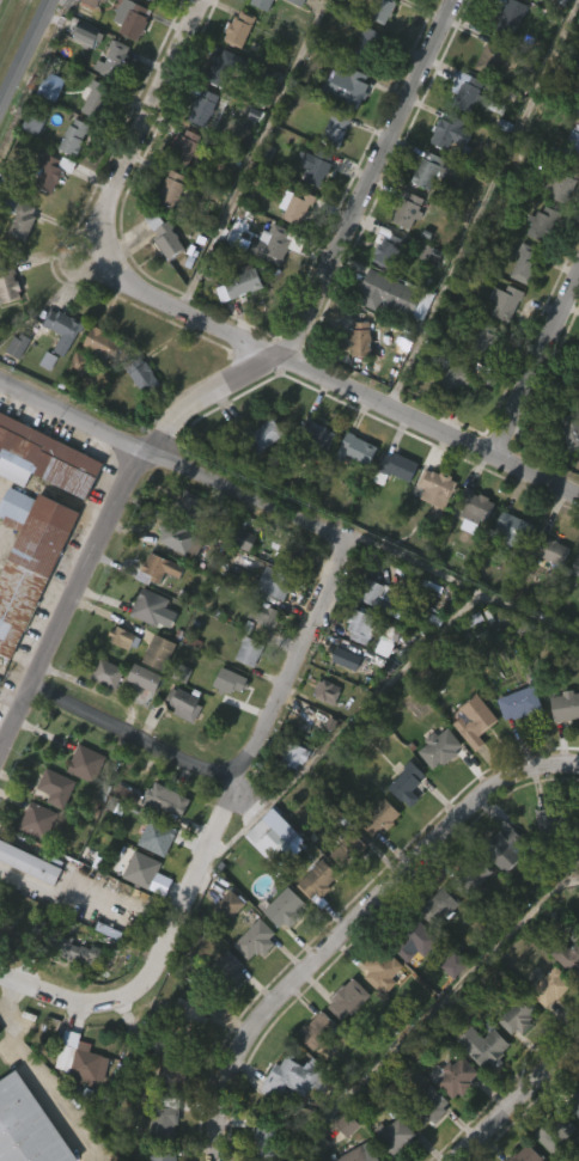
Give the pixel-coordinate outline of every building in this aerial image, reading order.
[(111,19),(120,0),(130,0),(151,10),(147,17),(145,19),(147,20),(140,35),(139,35),(135,42),(117,33),(121,24),(111,19)] [(154,41),(164,10),(135,0),(125,32),(154,41)] [(249,4),(251,0),(270,0),(264,12),(249,4)] [(291,0),(269,0),(265,7),(283,16),(291,0)] [(368,16),(375,0),(394,0),(400,4),(389,25),(368,16)] [(498,14),(503,0),(522,0),(528,2),(524,10),(528,12),(517,36),(499,28),(504,17),(498,14)] [(258,17),(244,49),(226,42),(228,35),(225,32),(230,22),(233,24),(237,16),(240,17),(243,11),(258,17)] [(263,54),(276,23),(256,15),(243,45),(263,54)] [(85,21),(75,44),(92,52),(102,29),(85,21)] [(388,44),(376,69),(354,60),(366,36),(362,35),(367,25),(391,37),(388,44)] [(297,49),(303,31),(286,26),(281,44),(297,49)] [(496,36),(530,51),(520,69),(504,61),(496,77),(476,67),(484,48),(486,49),(489,41),(493,42),(496,36)] [(116,39),(132,47),(128,55),(132,56),(118,83),(95,69),(99,60),(105,62),(111,50),(109,48),(112,41),(115,42),(116,39)] [(223,49),(250,62),(245,72),(240,71),(238,75),(230,71),(221,88),(201,79),(209,62),(211,62),(214,55),(219,57),(223,49)] [(90,91),(97,72),(72,63),(66,83),(90,91)] [(371,94),(367,102),(365,100),(360,110),(343,102),(348,91),(342,88),(352,68),(368,77),(366,83),(371,85),(367,93),(371,94)] [(489,96),(486,104),(477,100),(473,112),(455,104),(459,92),(452,90),(461,69),(486,80),(481,92),(489,96)] [(102,93),(108,97),(97,120),(79,111),(85,100),(84,100),(90,88),(87,87),(92,79),(105,86),(102,93)] [(112,121),(124,88),(107,82),(99,104),(91,102),(88,112),(112,121)] [(469,108),(489,117),(501,92),(481,83),(469,108)] [(206,91),(220,98),(207,129),(189,121),(191,116),(187,114),(195,97),(200,99),(201,96),(202,97),(206,91)] [(215,98),(210,96),(199,121),(222,132),(237,100),(218,91),(215,98)] [(339,110),(355,117),(342,149),(322,141),(334,116),(336,117),(339,110)] [(452,111),(467,120),(464,126),(475,132),(462,158),(432,142),(445,117),(449,118),(452,111)] [(87,127),(78,146),(80,147),(75,159),(55,149),(66,124),(71,127),(74,118),(87,126),(87,127)] [(57,130),(38,121),(31,136),(50,144),(57,130)] [(76,155),(95,161),(106,129),(87,122),(76,155)] [(563,153),(578,123),(578,160),(563,153)] [(189,130),(205,139),(202,145),(212,148),(206,161),(194,157),(189,166),(172,159),(176,149),(172,148),(175,141),(178,143),(182,135),(185,138),(189,130)] [(318,149),(329,155),(330,153),(347,161),(343,170),(331,165),(318,188),(301,179),(313,154),(316,154),(318,149)] [(462,165),(457,176),(467,181),(462,191),(451,185),(452,182),(439,175),(432,190),(413,181),(428,149),(462,165)] [(32,178),(40,162),(24,153),(15,169),(32,178)] [(45,153),(59,159),(61,157),(74,163),(69,173),(62,171),(62,177),(60,176),(51,194),(33,185),(38,176),(36,173),(45,153)] [(83,166),(65,160),(55,193),(73,198),(83,166)] [(578,178),(578,179),(578,184),(568,204),(550,195),(553,190),(544,185),(550,172),(557,176),(565,163),(578,170),(578,176),(578,178)] [(185,202),(182,209),(173,206),(171,210),(154,203),(169,170),(185,177),(176,197),(185,202)] [(165,200),(185,208),(197,178),(176,170),(165,200)] [(286,189),(298,195),(300,190),(313,196),(309,206),(312,207),(309,215),(305,214),(300,226),(281,218),(284,210),(278,207),(286,189)] [(413,190),(426,197),(412,228),(392,219),(404,196),(406,196),(409,189),(413,190)] [(427,233),(435,210),(439,211),(442,202),(418,193),(406,226),(427,233)] [(28,228),(48,236),(57,212),(65,215),(69,206),(42,194),(28,228)] [(325,204),(306,197),(298,223),(316,229),(325,204)] [(37,218),(26,240),(10,232),(18,213),(14,210),(20,198),(37,207),(33,214),(37,215),(37,218)] [(547,204),(563,212),(550,243),(530,233),(535,221),(528,219),(531,212),(537,215),(540,209),(544,210),(547,204)] [(152,209),(161,222),(167,218),(175,227),(171,230),(184,246),(166,259),(151,240),(158,234),(153,230),(152,231),(141,218),(152,209)] [(290,240),(278,267),(250,253),(256,240),(264,244),(269,234),(264,232),(269,221),(293,233),(290,240)] [(406,240),(394,269),(374,261),(378,253),(376,252),(378,248),(376,246),(385,225),(404,234),(402,237),(407,239),(406,240)] [(279,252),(276,260),(297,268),(308,239),(282,229),(273,250),(279,252)] [(386,264),(405,270),(408,261),(413,262),(420,241),(396,233),(386,264)] [(542,263),(531,285),(512,276),(523,255),(522,255),(523,251),(520,250),(525,240),(544,250),(540,262),(542,263)] [(33,252),(14,244),(1,275),(19,283),(33,252)] [(18,298),(0,304),(0,270),(13,265),(16,273),(12,274),(14,281),(16,280),(19,291),(16,292),(18,298)] [(225,303),(223,303),(217,287),(233,280),(232,276),(257,265),(266,286),(225,303)] [(245,295),(273,308),(289,275),(267,265),(262,274),(256,271),(245,295)] [(373,270),(403,285),(406,281),(433,294),(421,319),(395,307),(391,314),(378,308),(382,301),(380,301),(376,311),(358,303),(362,293),(356,291),(367,268),(373,270)] [(526,291),(511,323),(493,314),(499,301),(496,300),(498,297),(493,294),(496,286),(507,291),(511,283),(526,291)] [(532,297),(514,292),(505,320),(523,326),(532,297)] [(51,307),(59,312),(60,310),(73,317),(74,316),(85,322),(84,324),(86,325),(83,331),(80,330),(66,356),(54,349),(63,334),(43,324),(51,307)] [(496,334),(501,336),(488,359),(471,352),(477,340),(475,338),(482,329),(479,328),(482,319),(499,328),(496,334)] [(371,322),(372,355),(354,356),(354,342),(352,342),(351,329),(355,329),(354,322),(371,322)] [(123,349),(117,360),(106,356),(102,363),(87,356),(91,350),(80,344),(92,324),(120,342),(118,347),(123,349)] [(505,364),(516,332),(501,327),(500,333),(487,329),(483,343),(488,344),(483,357),(505,364)] [(47,392),(58,399),(78,367),(48,349),(37,366),(56,378),(47,392)] [(145,361),(147,360),(161,384),(145,395),(126,367),(141,356),(145,361)] [(443,403),(441,404),(431,374),(464,361),(470,379),(446,389),(451,401),(443,403)] [(493,372),(478,365),(466,388),(481,396),(493,372)] [(77,387),(106,401),(115,382),(87,368),(77,387)] [(34,408),(46,413),(52,398),(40,393),(34,408)] [(562,418),(578,411),(578,450),(572,453),(561,427),(566,426),(562,418)] [(274,416),(279,421),(278,422),(287,434),(258,456),(248,441),(255,435),(252,433),(274,416)] [(323,423),(329,426),(328,428),(337,433),(330,450),(318,445),(315,452),(306,447),(309,441),(298,436),(305,421),(311,423),(313,418),(323,423)] [(382,447),(373,466),(348,453),(345,459),(337,456),(349,430),(382,447)] [(421,463),(413,482),(386,470),(397,452),(421,463)] [(0,458),(0,520),(19,528),(25,515),(81,540),(98,501),(0,458)] [(427,470),(441,475),(444,471),(455,476),(453,479),(458,482),(450,500),(420,485),(427,470)] [(13,660),(0,654),(0,579),(23,531),(2,523),(5,519),(0,517),(0,508),(11,485),(16,488),(38,499),(41,493),(83,512),(13,660)] [(475,493),(481,495),(482,493),(499,503),(487,526),(464,514),(469,503),(461,500),(468,487),(476,490),(475,493)] [(206,499),(201,508),(215,515),(207,531),(165,507),(171,495),(181,500),(187,488),(206,499)] [(536,524),(524,551),(499,540),(504,528),(498,526),(504,511),(536,524)] [(206,536),(194,557),(187,552),(181,563),(169,556),(171,550),(154,540),(170,515),(206,536)] [(459,531),(450,559),(478,568),(487,539),(459,531)] [(303,562),(300,568),(282,561),(288,546),(284,544),(287,534),(294,537),(293,540),(309,546),(303,562)] [(550,536),(574,549),(565,567),(555,562),(554,566),(547,561),(548,558),(534,551),(543,534),(547,537),(550,536)] [(187,568),(181,579),(166,573),(161,585),(151,580),(148,585),(136,579),(141,569),(144,570),(153,551),(187,568)] [(487,582),(508,590),(519,562),(498,554),(487,582)] [(152,582),(190,600),(199,581),(161,563),(152,582)] [(297,586),(293,593),(291,592),(286,601),(281,599),(278,606),(266,600),(268,594),(257,588),(269,564),(295,578),(293,585),(297,586)] [(251,576),(233,569),(225,586),(244,594),(251,576)] [(379,586),(383,587),(384,585),(409,597),(408,599),(421,606),(413,625),(354,598),(364,579),(379,586)] [(564,588),(539,579),(531,598),(557,607),(564,588)] [(169,599),(157,624),(133,612),(145,587),(169,599)] [(578,619),(578,598),(572,595),(565,613),(578,619)] [(380,619),(367,646),(352,638),(355,631),(343,627),(353,606),(380,619)] [(250,630),(278,643),(289,620),(261,607),(250,630)] [(162,642),(135,631),(124,657),(151,668),(162,642)] [(178,643),(165,672),(142,661),(156,634),(178,643)] [(257,667),(237,659),(246,635),(267,644),(257,667)] [(370,660),(364,673),(354,668),(353,673),(346,670),(347,666),(335,661),(341,648),(370,660)] [(102,658),(127,670),(117,690),(92,678),(95,673),(92,671),(95,667),(97,668),(102,658)] [(165,676),(157,693),(129,679),(138,662),(165,676)] [(250,678),(244,692),(236,689),(232,695),(214,686),(224,666),(250,678)] [(170,684),(148,675),(137,704),(159,713),(170,684)] [(229,701),(249,709),(258,685),(238,677),(229,701)] [(330,678),(346,685),(336,707),(317,698),(318,695),(315,692),(321,680),(324,682),(325,678),(329,680),(330,678)] [(369,693),(381,699),(388,686),(375,680),(369,693)] [(542,707),(513,719),(512,715),(504,719),(496,697),(534,683),(542,707)] [(178,690),(179,688),(202,699),(200,703),(203,707),(194,723),(175,713),(178,708),(171,704),(172,702),(167,699),(173,688),(178,690)] [(326,702),(350,712),(356,699),(332,689),(326,702)] [(577,693),(578,693),(578,717),(556,721),(553,698),(566,696),(565,691),(575,689),(577,693)] [(500,721),(482,737),(487,744),(477,752),(455,725),(464,717),(468,722),(471,720),(461,708),(477,693),(500,721)] [(329,747),(336,729),(313,719),(306,737),(329,747)] [(470,793),(480,785),(473,777),(492,761),(471,735),(453,749),(459,757),(448,766),(470,793)] [(292,741),(312,751),(306,762),(303,760),(299,769),(282,762),(285,756),(281,753),(286,744),(290,746),(292,741)] [(108,756),(95,784),(67,771),(80,744),(108,756)] [(421,799),(413,807),(406,801),(403,802),(389,787),(407,769),(406,766),(412,760),(426,775),(421,781),(423,782),(415,792),(421,799)] [(410,791),(428,812),(457,788),(440,767),(410,791)] [(65,808),(65,809),(48,802),(50,795),(37,789),(47,768),(78,782),(65,808)] [(165,789),(169,790),(167,794),(173,798),(176,793),(189,800),(181,817),(169,811),(165,817),(138,802),(146,788),(148,788),(152,780),(166,787),(165,789)] [(274,804),(294,813),(304,791),(284,782),(274,804)] [(100,797),(73,785),(61,813),(88,825),(100,797)] [(397,824),(390,831),(386,827),(377,837),(362,823),(388,798),(404,814),(396,823),(397,824)] [(59,814),(45,842),(19,829),(32,801),(59,814)] [(403,849),(419,833),(410,825),(420,816),(405,802),(381,828),(403,849)] [(575,835),(540,838),(536,809),(572,806),(575,835)] [(275,808),(295,827),(301,821),(307,827),(272,863),(255,847),(263,838),(254,830),(275,808)] [(58,850),(69,821),(38,810),(31,831),(44,835),(40,844),(58,850)] [(175,839),(166,858),(138,844),(151,818),(178,831),(175,839)] [(517,827),(535,843),(522,856),(525,858),(507,878),(481,853),(504,830),(507,833),(514,825),(517,827)] [(130,845),(135,835),(114,826),(109,836),(130,845)] [(355,833),(371,848),(366,851),(368,853),(359,862),(356,860),(347,869),(333,855),(346,841),(345,839),(349,835),(352,837),(355,833)] [(378,868),(381,870),(396,857),(380,839),(354,863),(368,878),(378,868)] [(51,885),(0,861),(0,840),(59,867),(51,885)] [(547,847),(529,850),(534,875),(552,871),(547,847)] [(293,873),(266,849),(238,879),(265,904),(293,873)] [(151,890),(123,878),(136,850),(163,863),(151,890)] [(492,872),(474,890),(470,887),(463,894),(450,881),(476,855),(492,872)] [(325,858),(341,874),(330,886),(334,888),(323,899),(318,894),(313,899),(299,885),(318,866),(316,863),(321,860),(322,862),(325,858)] [(501,914),(524,890),(501,868),(478,893),(501,914)] [(325,896),(340,910),(362,887),(347,873),(325,896)] [(49,926),(57,909),(0,884),(0,905),(49,926)] [(312,909),(291,930),(286,925),(282,929),(264,912),(290,886),(312,909)] [(446,886),(464,903),(439,929),(419,910),(432,897),(434,899),(446,886)] [(232,890),(239,897),(242,894),(249,902),(231,921),(217,908),(232,890)] [(143,931),(155,903),(128,891),(116,919),(143,931)] [(334,918),(317,900),(291,925),(308,943),(334,918)] [(460,908),(456,927),(473,930),(477,911),(460,908)] [(14,941),(0,935),(0,910),(2,911),(1,915),(17,922),(13,929),(18,931),(14,941)] [(418,917),(441,939),(415,968),(394,948),(402,940),(397,935),(413,917),(415,919),(418,917)] [(276,946),(266,957),(262,953),(258,957),(257,954),(251,960),(236,945),(262,918),(278,933),(272,940),(276,946)] [(274,970),(299,945),(282,928),(256,952),(274,970)] [(208,948),(221,962),(239,946),(226,931),(208,948)] [(413,952),(431,969),(450,948),(432,932),(413,952)] [(73,943),(81,947),(83,945),(92,949),(95,945),(105,951),(96,967),(80,961),(77,968),(60,960),(63,953),(56,949),(63,935),(75,940),(73,943)] [(572,949),(578,941),(578,979),(553,954),(565,942),(572,949)] [(231,949),(244,964),(238,968),(246,978),(231,991),(211,970),(219,961),(218,960),(231,949)] [(0,958),(0,980),(4,982),(13,964),(0,958)] [(272,977),(253,959),(227,987),(242,1001),(251,992),(255,996),(272,977)] [(577,984),(561,1001),(560,1000),(550,1010),(532,994),(556,966),(577,984)] [(387,988),(400,1003),(424,982),(411,967),(387,988)] [(355,978),(373,996),(358,1012),(353,1008),(341,1020),(330,1008),(335,1002),(333,998),(346,985),(348,986),(355,978)] [(578,1006),(578,983),(575,979),(562,990),(556,983),(545,994),(571,1022),(578,1015),(578,1010),(577,1008),(578,1006)] [(380,1036),(391,1024),(386,1019),(397,1008),(376,988),(354,1011),(380,1036)] [(217,1000),(208,1018),(211,1019),(202,1035),(201,1034),(195,1044),(173,1034),(175,1032),(166,1028),(181,997),(191,1002),(202,989),(218,996),(217,1000)] [(206,1006),(226,1027),(241,1013),(221,992),(206,1006)] [(546,1015),(525,1035),(519,1029),(514,1034),(500,1020),(526,995),(546,1015)] [(449,1020),(460,1007),(447,996),(436,1008),(449,1020)] [(523,1032),(540,1050),(566,1026),(550,1008),(523,1032)] [(323,1012),(339,1026),(315,1051),(299,1035),(303,1032),(300,1031),(307,1023),(310,1025),(323,1012)] [(320,1047),(338,1064),(364,1035),(346,1018),(320,1047)] [(502,1061),(494,1068),(489,1063),(483,1068),(468,1052),(488,1032),(482,1026),(487,1021),(510,1045),(502,1052),(504,1053),(500,1058),(502,1061)] [(170,1040),(161,1055),(136,1040),(145,1025),(156,1031),(154,1032),(170,1040)] [(108,1070),(104,1083),(95,1081),(93,1087),(69,1081),(77,1050),(54,1044),(59,1028),(81,1034),(80,1043),(92,1045),(90,1052),(110,1059),(108,1070)] [(193,1075),(204,1051),(176,1038),(165,1061),(193,1075)] [(506,1078),(531,1055),(515,1038),(490,1060),(506,1078)] [(184,1092),(183,1093),(157,1087),(166,1047),(189,1053),(184,1069),(189,1070),(184,1092)] [(459,1052),(482,1074),(473,1082),(475,1084),(455,1100),(432,1075),(441,1067),(444,1069),(452,1062),(455,1065),(457,1064),(452,1059),(459,1052)] [(297,1062),(306,1067),(309,1063),(325,1073),(323,1076),(334,1082),(328,1092),(318,1086),(316,1090),(313,1088),(307,1098),(290,1087),(284,1096),(280,1095),(276,1101),(261,1092),(278,1063),(282,1065),(290,1053),(299,1058),(297,1062)] [(450,1085),(479,1108),(482,1104),(488,1109),(506,1085),(486,1070),(479,1079),(463,1067),(450,1085)] [(18,1073),(79,1160),(0,1160),(0,1085),(18,1073)] [(439,1118),(434,1123),(429,1118),(420,1128),(403,1111),(431,1084),(447,1101),(441,1107),(445,1111),(439,1118)] [(568,1104),(578,1094),(578,1114),(568,1104)] [(178,1098),(177,1124),(173,1124),(172,1135),(150,1132),(153,1095),(178,1098)] [(451,1095),(427,1118),(448,1141),(473,1118),(451,1095)] [(302,1139),(318,1109),(304,1101),(301,1107),(281,1096),(275,1107),(270,1104),(254,1132),(272,1141),(280,1127),(302,1139)] [(578,1142),(560,1160),(536,1137),(560,1113),(578,1132),(578,1142)] [(276,1118),(276,1157),(257,1157),(256,1118),(276,1118)] [(401,1118),(418,1136),(414,1139),(418,1142),(410,1148),(409,1145),(395,1157),(378,1139),(382,1136),(376,1130),(383,1123),(386,1128),(390,1123),(392,1125),(401,1118)] [(423,1160),(431,1160),(445,1143),(423,1126),(402,1153),(412,1160),(423,1160)] [(549,1159),(546,1160),(511,1160),(532,1141),(549,1159)] [(374,1148),(381,1160),(336,1160),(368,1143),(372,1149),(374,1148)] [(176,1147),(178,1160),(152,1160),(151,1155),(158,1154),(157,1149),(176,1147)] [(341,1152),(332,1160),(349,1160),(341,1152)]
